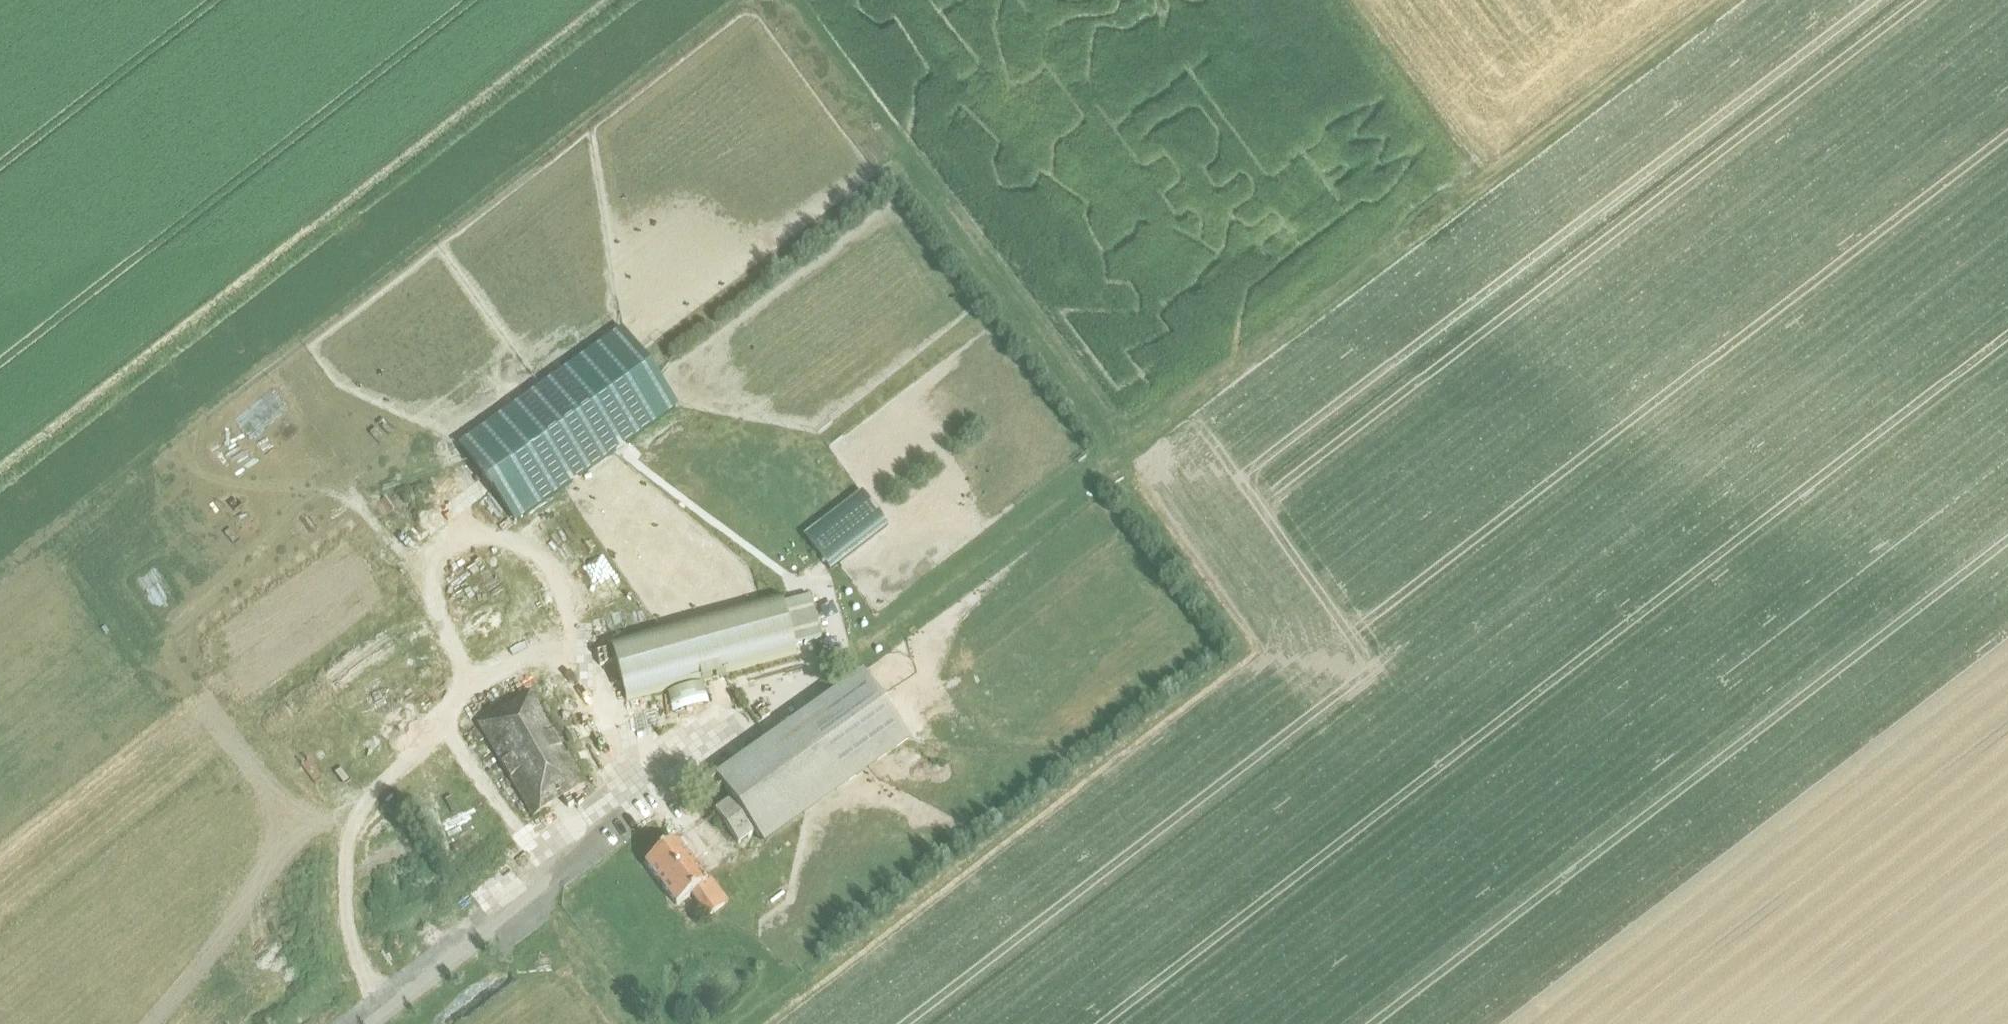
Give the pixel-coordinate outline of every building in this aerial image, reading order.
[(620,329),(459,445),(515,523),(561,490),(607,457),(620,447),(676,407),(655,378),(637,353),(620,329)] [(679,463),(595,519),(617,551),(620,549),(641,581),(693,546),(671,512),(699,493),(679,463)] [(861,491),(803,537),(830,571),(888,526),(861,491)] [(602,569),(589,527),(560,537),(573,578),(602,569)] [(808,596),(783,603),(782,598),(611,643),(626,701),(797,656),(794,645),(819,639),(808,596)] [(908,740),(862,675),(715,777),(731,800),(714,812),(737,845),(754,833),(761,843),(908,740)] [(533,818),(583,787),(529,694),(478,725),(533,818)] [(709,908),(720,900),(707,883),(706,883),(675,841),(644,864),(676,906),(696,891),(709,908)]
